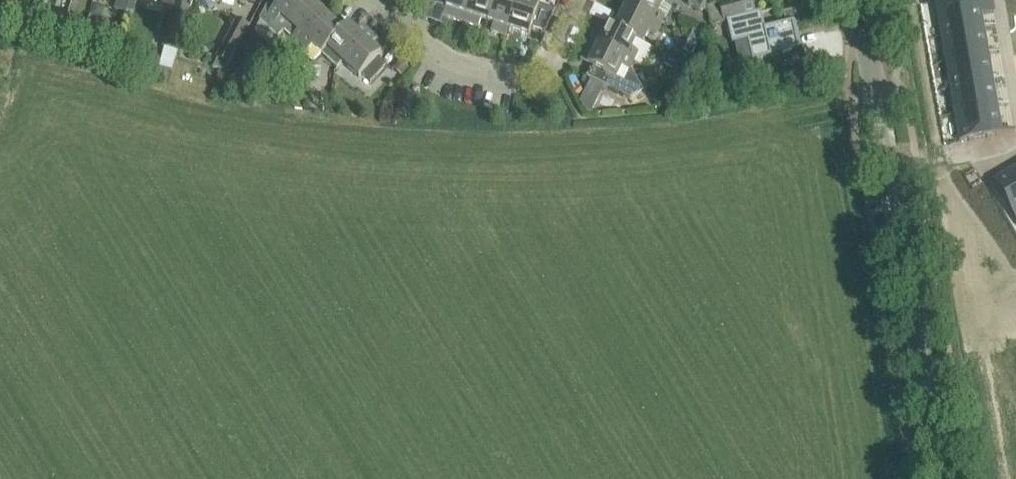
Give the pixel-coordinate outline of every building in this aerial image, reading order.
[(130,0),(117,0),(115,9),(126,12),(130,0)] [(259,19),(277,35),(283,29),(310,0),(269,0),(259,19)] [(299,43),(333,8),(324,0),(310,0),(283,29),(299,43)] [(447,3),(443,14),(465,22),(472,0),(438,0),(447,3)] [(488,21),(495,0),(472,0),(465,22),(478,26),(481,18),(488,21)] [(488,21),(494,23),(491,30),(506,35),(509,28),(517,0),(495,0),(488,21)] [(529,35),(539,4),(528,0),(517,0),(509,28),(529,35)] [(624,9),(660,26),(664,17),(657,14),(662,4),(655,0),(628,0),(624,9)] [(704,1),(703,0),(691,0),(689,4),(699,10),(704,1)] [(754,13),(751,0),(730,0),(719,2),(724,21),(727,20),(754,13)] [(935,1),(937,9),(949,7),(948,0),(940,0),(935,1)] [(984,1),(986,14),(994,12),(992,0),(984,0),(984,1)] [(949,7),(937,9),(939,24),(941,23),(943,36),(983,29),(981,15),(986,14),(984,1),(972,3),(961,5),(949,7)] [(177,51),(190,9),(175,5),(163,47),(177,51)] [(333,9),(333,8),(299,43),(307,51),(312,45),(321,53),(342,29),(327,15),(333,9)] [(655,35),(660,26),(624,9),(615,27),(636,38),(644,42),(649,32),(655,35)] [(754,13),(727,20),(732,43),(748,39),(753,59),(790,51),(790,49),(800,47),(799,45),(798,45),(796,34),(793,23),(794,23),(794,21),(765,28),(761,11),(754,13)] [(67,16),(63,29),(84,35),(87,22),(67,16)] [(216,57),(229,64),(249,27),(236,20),(216,57)] [(337,68),(342,62),(369,32),(362,25),(357,31),(348,23),(342,29),(321,53),(337,68)] [(590,40),(634,62),(639,52),(631,49),(636,38),(615,27),(608,24),(604,30),(597,27),(591,39),(590,40)] [(819,30),(820,47),(812,47),(812,61),(840,59),(839,29),(819,30)] [(983,29),(943,36),(945,48),(943,48),(946,62),(988,55),(983,29)] [(694,30),(689,41),(697,45),(703,34),(694,30)] [(378,56),(380,53),(386,47),(369,32),(342,62),(358,77),(361,73),(370,82),(387,64),(378,56)] [(630,70),(634,62),(590,40),(584,53),(591,57),(588,64),(591,65),(586,76),(591,79),(603,85),(630,98),(638,93),(639,95),(644,91),(630,70)] [(697,45),(689,41),(683,52),(692,56),(697,45)] [(988,55),(946,62),(948,76),(950,75),(952,88),(992,81),(988,55)] [(257,59),(255,69),(268,71),(269,61),(257,59)] [(400,61),(393,69),(402,77),(409,69),(400,61)] [(236,62),(234,72),(248,74),(250,64),(236,62)] [(295,74),(307,76),(309,66),(297,64),(295,74)] [(321,68),(309,66),(307,76),(319,78),(321,68)] [(678,84),(684,73),(674,68),(669,79),(678,84)] [(591,79),(587,86),(600,92),(603,85),(591,79)] [(992,81),(952,88),(954,100),(952,100),(955,114),(997,107),(992,81)] [(997,107),(955,114),(959,141),(968,140),(969,140),(974,139),(986,136),(987,137),(992,136),(992,135),(1015,131),(1014,130),(1001,132),(997,107)] [(993,180),(1015,220),(1015,216),(1015,167),(993,180)]
